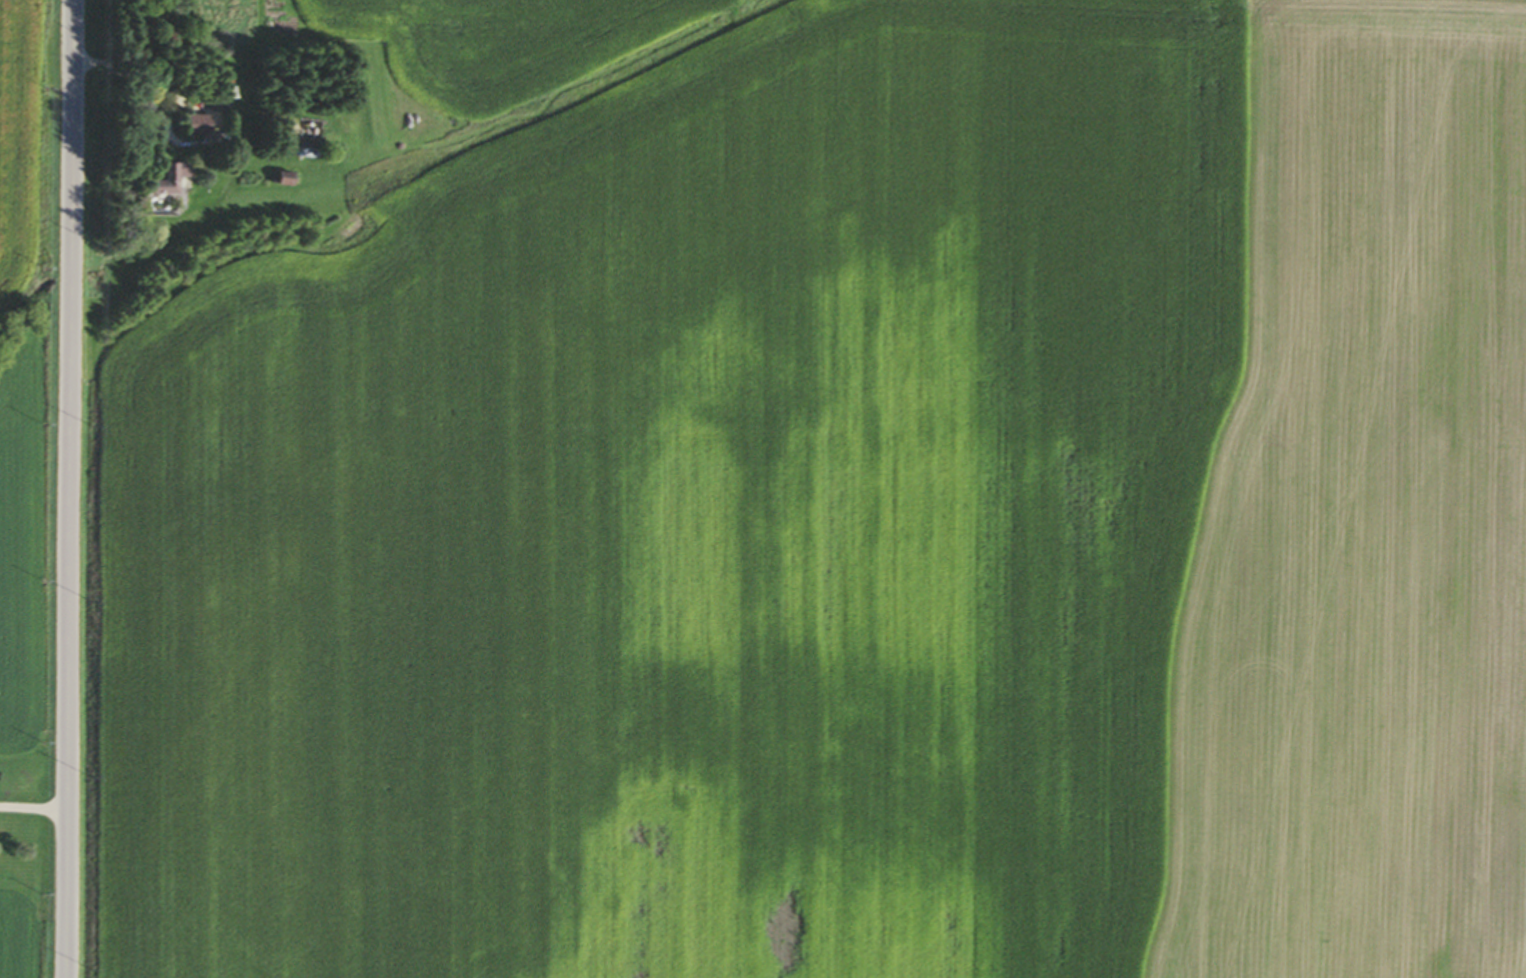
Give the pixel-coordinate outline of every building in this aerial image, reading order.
[(139,194),(170,194),(170,177),(184,177),(184,163),(154,163),(154,180),(139,180),(139,194)] [(269,182),(286,187),(290,176),(272,170),(269,182)]
